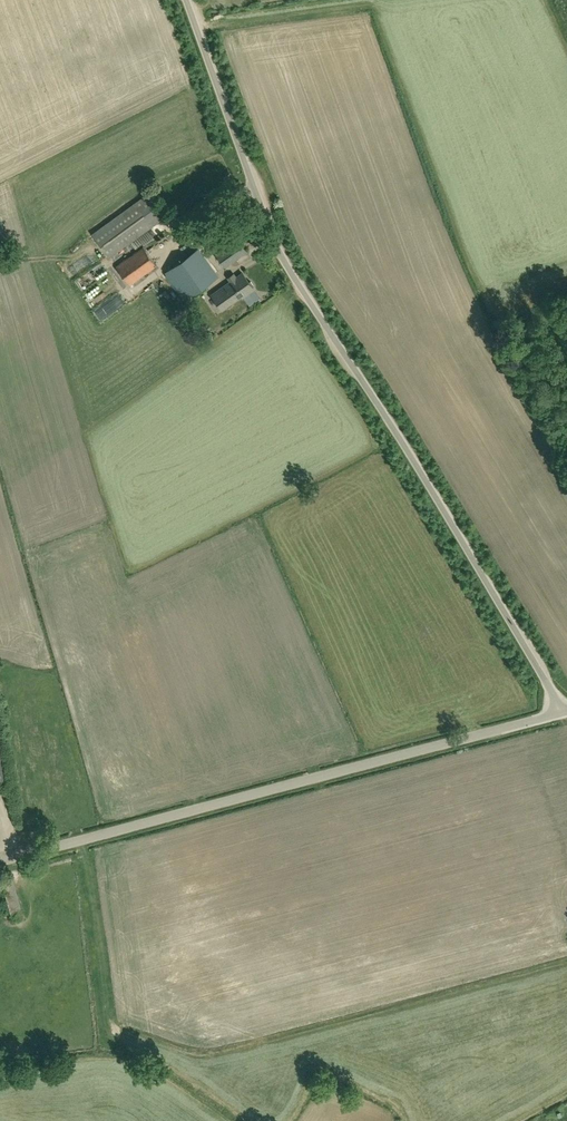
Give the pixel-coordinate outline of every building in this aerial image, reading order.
[(161,220),(144,197),(92,234),(109,258),(161,220)] [(238,238),(215,255),(225,268),(247,252),(238,238)] [(116,267),(130,285),(157,266),(143,247),(116,267)] [(198,249),(165,272),(185,300),(218,277),(198,249)] [(232,303),(234,301),(253,288),(243,275),(232,283),(231,281),(211,296),(222,310),(226,307),(228,308),(232,305),(232,303)] [(0,876),(10,914),(12,922),(24,919),(12,873),(0,876)]
